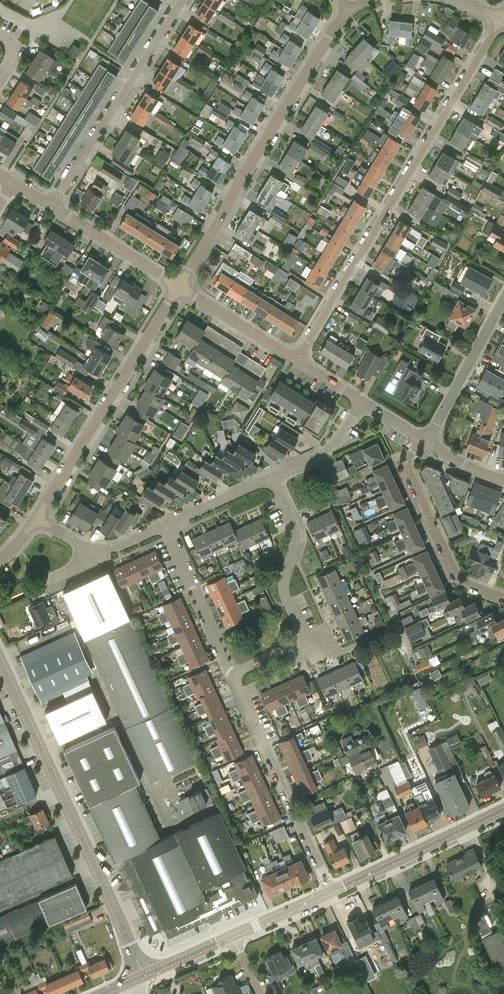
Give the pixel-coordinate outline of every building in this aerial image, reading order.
[(132,11),(150,22),(153,17),(154,17),(159,9),(144,0),(140,0),(132,11)] [(215,9),(221,0),(205,0),(204,1),(215,9)] [(215,9),(204,1),(196,14),(207,21),(215,9)] [(302,4),(298,10),(283,1),(280,6),(295,15),(298,10),(305,14),(302,20),(314,28),(320,18),(308,11),(309,9),(302,4)] [(42,9),(44,13),(57,7),(55,3),(42,9)] [(235,17),(222,9),(218,15),(231,23),(235,17)] [(150,22),(132,11),(124,24),(142,36),(147,28),(146,27),(150,22)] [(302,20),(296,16),(293,21),(292,20),(287,27),(295,31),(296,29),(308,37),(314,28),(302,20)] [(450,18),(444,28),(454,35),(452,38),(463,45),(470,34),(460,27),(461,25),(450,18)] [(282,20),(276,30),(281,34),(287,23),(282,20)] [(391,20),(389,33),(387,33),(386,42),(393,43),(394,35),(400,36),(402,21),(391,20)] [(412,22),(402,21),(400,36),(406,36),(405,44),(413,45),(414,36),(411,36),(412,22)] [(190,23),(182,36),(194,43),(202,30),(190,23)] [(142,36),(124,24),(116,37),(133,48),(136,43),(137,43),(142,36)] [(218,34),(209,28),(205,35),(214,40),(218,34)] [(422,36),(431,42),(432,41),(441,46),(445,39),(428,29),(423,36),(422,36)] [(302,47),(290,40),(292,37),(284,32),(279,39),(287,44),(284,48),(284,49),(296,56),(302,47)] [(194,43),(182,36),(174,48),(186,55),(194,43)] [(431,42),(422,36),(419,42),(428,47),(431,42)] [(133,48),(116,37),(107,51),(125,62),(130,54),(133,48)] [(364,37),(355,48),(365,58),(375,47),(364,37)] [(201,43),(199,46),(212,54),(214,50),(201,43)] [(267,50),(258,43),(253,50),(256,52),(253,57),(260,61),(267,50)] [(74,44),(68,53),(73,57),(80,47),(74,44)] [(199,46),(197,50),(210,58),(212,54),(199,46)] [(284,49),(284,48),(280,46),(277,51),(274,49),(270,55),(277,61),(279,59),(290,66),(296,56),(284,49)] [(345,59),(356,69),(365,58),(355,48),(345,59)] [(33,61),(47,69),(53,59),(40,50),(33,61)] [(443,55),(440,60),(423,50),(420,55),(426,58),(425,58),(447,71),(454,61),(443,55)] [(414,68),(420,55),(412,52),(407,65),(414,68)] [(168,58),(161,70),(172,77),(180,65),(168,58)] [(447,71),(425,58),(423,63),(428,66),(426,68),(430,71),(431,68),(434,70),(431,76),(441,82),(447,71)] [(73,66),(64,60),(61,64),(70,70),(73,66)] [(47,69),(33,61),(27,71),(40,80),(47,69)] [(284,76),(273,69),(274,66),(266,61),(262,68),(269,73),(266,78),(278,85),(284,76)] [(396,61),(386,74),(392,79),(402,66),(396,61)] [(99,63),(91,77),(108,87),(111,82),(112,83),(117,75),(99,63)] [(220,64),(214,73),(221,77),(226,68),(220,64)] [(341,89),(349,77),(338,69),(329,81),(341,89)] [(172,77),(161,70),(153,82),(164,89),(172,77)] [(357,70),(354,74),(364,81),(368,76),(362,72),(361,73),(357,70)] [(202,73),(199,78),(212,86),(215,80),(202,73)] [(493,73),(490,78),(499,83),(502,78),(493,73)] [(353,79),(351,82),(361,91),(367,84),(364,81),(354,74),(351,78),(353,79)] [(427,83),(423,80),(419,86),(411,80),(412,78),(408,76),(404,83),(408,85),(408,86),(431,99),(437,89),(427,83)] [(91,77),(83,90),(101,101),(105,93),(108,87),(91,77)] [(192,85),(179,77),(177,80),(190,88),(192,85)] [(245,77),(241,83),(247,86),(250,81),(245,77)] [(266,78),(263,82),(256,78),(252,84),(260,90),(261,88),(272,95),(278,85),(266,78)] [(21,80),(14,91),(26,98),(33,87),(21,80)] [(190,88),(177,80),(175,83),(188,91),(190,88)] [(244,85),(236,81),(233,85),(241,90),(244,85)] [(341,89),(329,81),(321,93),(333,101),(341,89)] [(497,90),(485,82),(477,94),(494,105),(494,104),(500,107),(502,103),(497,100),(497,99),(501,92),(503,94),(503,87),(500,85),(497,90)] [(58,89),(49,83),(46,87),(55,93),(58,89)] [(47,90),(38,84),(35,89),(44,95),(47,90)] [(431,99),(408,86),(405,90),(417,98),(414,104),(424,110),(431,99)] [(394,96),(407,104),(410,98),(389,87),(386,91),(394,95),(394,96)] [(264,104),(253,97),(255,94),(246,89),(242,96),(250,100),(246,106),(258,113),(264,104)] [(101,101),(83,90),(75,103),(92,113),(95,108),(96,109),(101,101)] [(26,98),(14,91),(7,102),(19,109),(26,98)] [(354,98),(345,91),(340,98),(350,104),(354,98)] [(139,104),(150,111),(158,99),(147,92),(139,104)] [(494,105),(477,94),(470,107),(486,117),(490,110),(494,105)] [(375,108),(381,98),(375,95),(369,105),(375,108)] [(41,100),(33,96),(30,101),(37,106),(41,100)] [(407,104),(394,96),(391,101),(402,106),(399,112),(395,110),(393,114),(414,127),(420,117),(410,110),(405,107),(407,104)] [(384,108),(388,102),(382,98),(375,110),(388,117),(391,112),(384,108)] [(75,103),(66,116),(84,127),(89,119),(88,119),(92,113),(75,103)] [(207,103),(200,113),(207,118),(211,111),(225,120),(228,115),(221,110),(214,106),(214,107),(207,103)] [(4,104),(0,110),(0,112),(12,120),(16,112),(4,104)] [(150,111),(139,104),(131,116),(143,124),(150,111)] [(232,108),(225,104),(221,110),(228,115),(232,108)] [(309,117),(321,124),(328,112),(317,104),(309,117)] [(246,106),(244,110),(236,106),(232,113),(240,117),(241,116),(253,123),(258,113),(246,106)] [(345,116),(336,110),(333,115),(342,121),(345,116)] [(25,118),(29,121),(37,125),(37,126),(42,118),(29,111),(25,118)] [(158,111),(155,114),(169,122),(171,119),(158,111)] [(169,122),(155,114),(153,118),(173,130),(175,127),(169,122)] [(414,127),(393,114),(389,120),(393,122),(389,130),(397,135),(399,132),(408,137),(414,127)] [(491,115),(487,122),(500,130),(503,123),(491,115)] [(84,127),(66,116),(58,129),(75,139),(78,134),(79,135),(84,127)] [(321,124),(309,117),(301,130),(313,137),(316,132),(320,135),(323,134),(326,128),(320,124),(321,124)] [(464,117),(457,129),(469,136),(472,131),(477,133),(481,127),(464,117)] [(247,133),(235,126),(237,123),(229,118),(224,125),(232,130),(229,135),(241,142),(247,133)] [(37,125),(29,121),(21,135),(28,139),(37,125)] [(371,123),(368,128),(378,134),(381,129),(371,123)] [(202,129),(195,124),(191,130),(199,135),(202,129)] [(58,129),(50,142),(68,153),(73,145),(72,145),(75,139),(58,129)] [(127,129),(119,141),(137,152),(141,146),(136,143),(139,137),(127,129)] [(140,135),(157,145),(160,139),(144,129),(140,135)] [(401,142),(389,135),(384,132),(381,137),(367,129),(362,137),(367,141),(367,140),(376,146),(393,156),(401,142)] [(469,136),(457,129),(449,141),(466,151),(470,145),(466,141),(469,136)] [(497,129),(494,134),(499,137),(496,141),(501,145),(503,141),(503,134),(497,129)] [(0,141),(0,149),(9,154),(16,142),(19,138),(7,130),(4,134),(0,141)] [(191,139),(202,147),(206,142),(194,134),(191,139)] [(229,135),(226,139),(218,135),(214,142),(222,146),(223,144),(235,152),(241,142),(229,135)] [(313,143),(329,154),(333,149),(316,138),(313,143)] [(295,140),(287,152),(299,160),(307,147),(295,140)] [(112,152),(116,154),(111,162),(131,174),(135,169),(129,165),(137,152),(119,141),(112,152)] [(50,142),(42,155),(59,166),(62,160),(63,161),(68,153),(50,142)] [(308,150),(323,159),(327,153),(312,144),(308,150)] [(393,156),(376,146),(368,159),(373,162),(385,169),(393,156)] [(230,163),(219,156),(221,153),(212,148),(208,155),(216,159),(212,165),(225,172),(230,163)] [(160,149),(152,161),(162,167),(170,156),(160,149)] [(179,149),(174,158),(181,162),(186,154),(179,149)] [(436,163),(448,171),(449,169),(454,172),(460,161),(443,151),(436,163)] [(299,160),(287,152),(279,165),(291,172),(299,160)] [(480,189),(490,172),(481,166),(484,161),(469,153),(463,164),(477,172),(470,183),(480,189)] [(59,166),(42,155),(33,168),(51,179),(56,171),(55,171),(59,166)] [(345,164),(352,168),(356,162),(349,158),(345,164)] [(124,172),(106,161),(100,171),(118,182),(124,172)] [(362,165),(358,171),(377,183),(385,169),(373,162),(369,169),(362,165)] [(448,171),(436,163),(429,176),(445,186),(449,179),(445,176),(448,171)] [(352,168),(345,164),(342,170),(348,174),(352,168)] [(212,165),(210,170),(202,165),(198,172),(206,176),(207,175),(219,182),(225,172),(212,165)] [(180,172),(189,178),(192,173),(183,167),(180,172)] [(377,183),(358,171),(354,178),(361,182),(357,189),(369,197),(377,183)] [(503,201),(503,190),(492,183),(498,174),(492,171),(482,189),(503,201)] [(289,185),(283,181),(271,174),(264,186),(280,196),(284,191),(285,191),(289,185)] [(306,180),(297,174),(294,179),(303,185),(306,180)] [(129,175),(123,185),(132,190),(137,180),(129,175)] [(349,182),(338,175),(335,181),(346,187),(349,182)] [(212,192),(201,185),(203,183),(195,177),(190,184),(198,189),(194,194),(207,201),(212,192)] [(97,179),(90,189),(89,188),(84,196),(85,197),(81,203),(93,210),(102,196),(99,195),(101,192),(103,193),(108,186),(97,179)] [(161,179),(155,188),(161,191),(166,182),(161,179)] [(301,186),(293,181),(289,187),(297,192),(301,186)] [(334,182),(323,199),(329,203),(330,202),(328,200),(332,195),(335,190),(342,194),(345,189),(334,182)] [(280,196),(264,186),(256,198),(268,205),(273,208),(280,196)] [(423,186),(415,198),(434,211),(443,198),(423,186)] [(472,207),(475,201),(474,201),(475,199),(463,192),(463,193),(451,186),(447,192),(472,207)] [(116,191),(110,201),(119,206),(125,197),(116,191)] [(132,194),(124,207),(130,211),(132,208),(134,209),(140,199),(132,194)] [(194,194),(192,198),(185,194),(180,201),(188,206),(190,204),(201,211),(207,201),(194,194)] [(443,200),(466,214),(470,207),(446,194),(443,200)] [(160,198),(155,206),(165,212),(170,204),(160,198)] [(434,211),(415,198),(408,210),(427,222),(434,211)] [(355,199),(349,208),(344,205),(341,210),(358,220),(366,206),(355,199)] [(484,207),(475,201),(472,207),(472,208),(481,213),(484,207)] [(332,211),(321,204),(317,211),(327,218),(332,211)] [(177,220),(184,210),(178,207),(172,217),(177,220)] [(8,222),(3,230),(8,233),(13,236),(18,228),(21,231),(22,230),(27,233),(32,224),(27,221),(29,218),(13,208),(5,220),(8,222)] [(267,218),(262,216),(250,208),(242,220),(254,228),(257,223),(262,226),(267,218)] [(284,213),(275,208),(271,215),(280,219),(284,213)] [(194,217),(184,210),(177,220),(184,225),(187,220),(191,222),(194,217)] [(339,214),(344,217),(338,226),(350,233),(358,220),(341,210),(339,214)] [(136,211),(133,216),(127,212),(120,224),(133,232),(143,216),(136,211)] [(496,221),(503,227),(503,214),(502,213),(496,221)] [(152,221),(143,216),(133,232),(146,241),(154,229),(149,226),(152,221)] [(284,224),(271,216),(268,221),(281,229),(284,224)] [(305,224),(311,228),(316,220),(310,216),(305,224)] [(34,220),(32,224),(27,233),(33,236),(36,238),(44,226),(34,220)] [(254,228),(242,220),(235,232),(247,240),(252,242),(256,235),(252,232),(254,228)] [(400,220),(394,231),(415,244),(416,243),(419,237),(410,232),(412,227),(410,226),(400,220)] [(501,233),(503,229),(490,220),(483,231),(489,235),(496,239),(493,244),(503,250),(503,235),(501,233)] [(338,226),(333,235),(321,228),(319,232),(327,236),(326,237),(342,246),(350,233),(338,226)] [(456,234),(446,228),(442,235),(452,241),(456,234)] [(44,240),(48,242),(40,254),(49,260),(63,237),(51,229),(44,240)] [(163,235),(154,229),(146,241),(159,249),(169,233),(166,231),(163,235)] [(394,231),(388,241),(398,247),(401,242),(412,249),(413,248),(415,244),(394,231)] [(8,233),(4,239),(4,240),(8,242),(15,248),(20,241),(13,236),(8,233)] [(176,238),(169,233),(159,249),(172,257),(179,246),(185,250),(191,242),(189,241),(190,240),(185,237),(179,245),(174,242),(176,238)] [(448,243),(435,236),(431,243),(444,251),(448,243)] [(75,244),(63,237),(49,260),(57,265),(64,253),(68,255),(75,244)] [(299,237),(294,245),(303,251),(308,242),(299,237)] [(324,240),(329,242),(323,252),(334,259),(342,246),(326,237),(324,240)] [(0,241),(0,262),(17,272),(24,261),(9,251),(11,248),(6,245),(8,242),(4,240),(3,243),(0,241)] [(293,242),(288,240),(285,246),(290,249),(293,242)] [(388,241),(382,251),(400,262),(406,253),(407,252),(398,247),(388,241)] [(252,253),(235,242),(232,248),(249,258),(252,253)] [(264,246),(256,242),(252,248),(260,253),(264,246)] [(293,247),(291,251),(298,255),(297,254),(300,251),(293,247)] [(298,255),(291,251),(282,266),(289,270),(298,255)] [(376,261),(381,264),(385,267),(385,268),(382,272),(387,275),(390,271),(392,272),(395,266),(405,272),(407,267),(407,266),(400,262),(382,251),(376,261)] [(323,252),(317,261),(313,259),(310,263),(327,272),(334,259),(323,252)] [(427,264),(433,267),(434,268),(440,258),(432,253),(427,264)] [(264,261),(254,255),(250,261),(260,267),(264,261)] [(90,256),(82,269),(77,266),(71,275),(86,284),(100,262),(90,256)] [(275,273),(279,267),(268,260),(265,267),(275,273)] [(223,261),(215,275),(211,281),(214,283),(214,284),(227,292),(237,276),(240,272),(223,261)] [(110,268),(100,262),(86,284),(95,290),(101,281),(101,282),(110,268)] [(308,266),(313,269),(307,279),(318,286),(327,272),(310,263),(308,266)] [(279,267),(275,273),(272,278),(277,281),(280,276),(286,279),(289,273),(279,267)] [(433,267),(426,278),(432,281),(438,270),(437,269),(434,268),(433,267)] [(492,280),(469,267),(461,283),(484,295),(492,280)] [(250,284),(237,276),(227,292),(240,300),(250,284)] [(391,286),(388,285),(374,276),(372,279),(368,276),(361,288),(372,295),(378,285),(385,290),(386,287),(401,296),(406,287),(395,281),(391,286)] [(123,279),(117,289),(111,285),(103,297),(110,301),(114,294),(116,295),(114,299),(121,303),(123,300),(134,283),(126,278),(125,280),(123,279)] [(286,284),(296,291),(301,284),(290,278),(286,284)] [(451,288),(462,294),(466,287),(455,280),(451,288)] [(432,287),(453,298),(456,293),(435,281),(432,287)] [(143,289),(134,283),(123,300),(128,303),(124,309),(135,316),(141,305),(135,301),(143,289)] [(250,284),(240,300),(253,308),(263,292),(259,290),(256,294),(254,292),(256,288),(250,284)] [(372,295),(361,288),(350,306),(372,319),(376,312),(372,310),(379,299),(372,295)] [(91,312),(101,295),(92,290),(82,307),(91,312)] [(263,292),(253,308),(266,316),(276,300),(270,296),(263,292)] [(276,300),(266,316),(278,324),(292,303),(288,300),(285,305),(276,300)] [(449,318),(450,318),(445,326),(454,330),(458,322),(466,327),(476,310),(459,301),(449,318)] [(296,305),(292,303),(278,324),(291,332),(299,321),(289,315),(296,305)] [(359,317),(350,311),(347,316),(356,322),(359,317)] [(393,326),(378,315),(372,324),(387,334),(393,326)] [(125,335),(109,325),(112,320),(105,316),(97,329),(96,331),(97,334),(101,337),(102,335),(117,344),(120,339),(121,340),(125,335)] [(41,325),(48,329),(53,322),(45,318),(41,325)] [(185,342),(196,325),(187,320),(177,336),(185,342)] [(205,331),(196,325),(185,342),(194,347),(194,348),(200,338),(205,331)] [(41,328),(36,334),(42,340),(48,333),(41,328)] [(383,333),(376,328),(372,334),(379,339),(383,333)] [(438,334),(426,328),(420,339),(424,341),(419,350),(438,360),(442,354),(443,354),(446,348),(445,348),(446,346),(436,341),(436,339),(438,334)] [(212,339),(216,332),(212,329),(207,336),(212,339)] [(366,332),(361,341),(366,344),(371,335),(366,332)] [(331,334),(327,339),(320,350),(333,359),(344,342),(340,340),(337,345),(334,343),(338,339),(331,334)] [(111,357),(98,348),(101,343),(90,337),(86,343),(93,351),(89,356),(105,366),(111,357)] [(194,348),(194,347),(189,355),(198,360),(208,344),(200,338),(194,348)] [(229,350),(234,343),(229,340),(225,347),(229,350)] [(344,342),(333,359),(346,367),(354,355),(347,351),(350,347),(344,342)] [(208,344),(198,360),(206,366),(217,349),(208,344)] [(499,347),(493,358),(503,364),(500,370),(496,368),(495,368),(503,373),(503,350),(499,347)] [(55,356),(73,366),(77,360),(78,358),(60,348),(55,356)] [(396,348),(392,357),(398,360),(403,351),(396,348)] [(226,355),(217,349),(206,366),(215,372),(226,355)] [(382,354),(381,357),(369,350),(357,373),(369,380),(377,364),(384,368),(389,358),(382,354)] [(182,366),(178,364),(181,359),(169,352),(163,362),(175,369),(178,371),(181,367),(182,366)] [(226,355),(215,372),(223,377),(224,377),(232,364),(232,365),(234,361),(226,355)] [(244,365),(248,358),(244,355),(240,363),(244,365)] [(84,364),(83,366),(90,369),(100,376),(105,366),(89,356),(84,364)] [(273,356),(270,361),(279,366),(282,361),(273,356)] [(269,362),(262,376),(270,380),(277,366),(269,362)] [(224,377),(223,377),(221,381),(230,387),(241,370),(232,365),(232,364),(224,377)] [(155,368),(149,377),(166,388),(172,379),(170,378),(171,375),(174,377),(176,374),(173,372),(161,365),(158,370),(155,368)] [(257,373),(261,376),(265,369),(261,366),(257,373)] [(420,375),(407,367),(396,386),(398,387),(394,394),(412,404),(420,389),(414,385),(420,375)] [(482,377),(503,389),(503,373),(495,368),(493,373),(486,369),(482,377)] [(230,387),(239,392),(249,375),(241,370),(230,387)] [(69,372),(65,379),(71,383),(69,387),(86,398),(93,386),(69,372)] [(257,381),(249,375),(239,392),(253,401),(265,382),(259,378),(257,381)] [(166,388),(149,377),(144,386),(147,388),(161,396),(166,388)] [(482,377),(478,385),(497,396),(498,394),(502,396),(503,393),(503,389),(482,377)] [(205,388),(207,383),(208,383),(199,378),(196,383),(205,388)] [(264,392),(262,397),(269,401),(272,396),(275,398),(284,384),(277,379),(267,393),(264,392)] [(65,394),(69,387),(58,381),(54,388),(65,394)] [(284,384),(275,399),(284,404),(293,389),(284,383),(284,384)] [(161,396),(147,388),(141,396),(158,407),(159,406),(160,407),(162,407),(166,400),(166,399),(164,398),(161,396)] [(293,389),(284,404),(293,410),(302,395),(293,389)] [(62,400),(62,401),(65,395),(58,392),(55,397),(62,400)] [(488,401),(493,404),(494,405),(503,409),(503,408),(503,400),(492,393),(488,401)] [(303,395),(293,410),(303,416),(311,401),(303,395)] [(158,407),(141,396),(136,405),(145,411),(142,416),(154,423),(150,420),(158,407)] [(215,410),(220,403),(212,397),(207,405),(215,410)] [(316,398),(301,423),(318,434),(334,410),(316,398)] [(243,418),(250,409),(237,399),(230,409),(243,418)] [(483,413),(490,416),(493,406),(494,405),(480,400),(476,411),(483,413)] [(63,408),(59,405),(55,413),(59,415),(70,423),(78,410),(66,403),(63,408)] [(245,430),(254,436),(260,427),(254,423),(263,408),(259,406),(245,430)] [(500,409),(493,406),(490,416),(476,452),(484,456),(490,439),(489,439),(500,409)] [(190,414),(194,417),(199,410),(194,407),(190,414)] [(154,423),(142,416),(140,421),(127,413),(122,422),(139,432),(144,424),(143,423),(144,422),(145,423),(146,421),(153,425),(154,423)] [(476,452),(490,416),(483,413),(481,419),(482,420),(477,434),(473,433),(467,449),(476,452)] [(194,417),(190,414),(186,420),(190,423),(194,417)] [(70,423),(59,415),(51,428),(63,435),(70,423)] [(35,416),(31,422),(30,422),(46,432),(50,426),(35,416)] [(222,420),(224,427),(238,424),(237,417),(222,420)] [(19,424),(30,431),(35,435),(36,433),(39,428),(30,422),(31,422),(25,418),(24,418),(19,424)] [(173,434),(180,438),(189,425),(181,421),(173,434)] [(281,429),(275,438),(292,448),(297,438),(286,432),(290,426),(282,421),(279,426),(281,429)] [(139,432),(122,422),(116,431),(119,433),(133,441),(139,432)] [(133,441),(119,433),(114,441),(131,452),(134,447),(137,449),(139,445),(136,443),(133,441)] [(47,457),(55,444),(38,434),(30,447),(47,457)] [(271,449),(282,456),(288,446),(275,438),(272,436),(266,446),(265,445),(262,449),(267,454),(271,449)] [(239,444),(234,452),(234,453),(244,459),(244,460),(250,463),(256,454),(250,450),(254,445),(243,438),(239,444)] [(234,452),(233,452),(231,439),(220,441),(221,447),(227,450),(222,458),(233,465),(239,468),(244,460),(244,459),(234,453),(234,452)] [(30,447),(23,458),(11,450),(13,447),(5,441),(2,446),(0,444),(0,451),(22,465),(25,459),(28,461),(27,462),(39,470),(47,457),(30,447)] [(131,452),(114,441),(108,450),(125,461),(131,452)] [(375,443),(350,455),(355,468),(369,462),(371,465),(385,459),(378,444),(375,443)] [(150,452),(155,455),(159,448),(155,445),(150,452)] [(222,458),(216,454),(211,450),(206,459),(211,462),(211,463),(222,469),(222,470),(227,473),(233,465),(222,458)] [(155,455),(150,452),(146,458),(151,461),(155,455)] [(21,465),(6,455),(1,462),(10,468),(11,467),(18,471),(21,465)] [(100,458),(94,467),(111,478),(117,469),(100,458)] [(200,467),(197,465),(189,461),(186,466),(197,474),(204,478),(207,474),(216,479),(222,470),(222,469),(211,463),(211,462),(206,459),(205,459),(200,467)] [(342,459),(321,468),(329,485),(350,475),(342,459)] [(455,507),(440,474),(442,469),(427,463),(421,469),(441,513),(455,507)] [(373,470),(376,475),(373,477),(372,476),(366,479),(368,484),(391,473),(387,464),(373,470)] [(181,470),(176,478),(176,479),(187,486),(192,490),(198,481),(194,478),(197,474),(186,466),(183,471),(181,470)] [(89,476),(90,477),(88,482),(90,484),(97,488),(100,490),(103,485),(105,487),(111,478),(94,467),(89,476)] [(240,469),(238,473),(245,477),(247,474),(249,475),(252,471),(245,467),(243,471),(240,469)] [(452,479),(450,483),(453,490),(464,495),(469,481),(446,471),(445,473),(450,475),(449,477),(452,479)] [(21,472),(18,478),(13,475),(9,482),(25,492),(33,480),(21,472)] [(391,473),(368,484),(360,487),(363,494),(371,490),(371,488),(377,486),(376,485),(379,484),(382,489),(396,483),(391,473)] [(170,475),(165,483),(165,484),(176,490),(176,491),(182,495),(187,486),(176,479),(176,478),(170,475)] [(165,483),(164,483),(159,480),(154,488),(154,489),(165,496),(164,496),(170,500),(176,491),(176,490),(165,484),(165,483)] [(18,505),(25,492),(9,482),(6,488),(0,486),(0,498),(10,505),(12,502),(17,505),(18,505)] [(382,489),(384,494),(368,501),(370,506),(377,503),(400,493),(396,483),(382,489)] [(467,504),(480,509),(488,488),(474,483),(467,504)] [(145,495),(143,498),(136,493),(134,496),(145,503),(153,508),(155,504),(158,506),(164,496),(165,496),(154,489),(154,488),(148,485),(142,494),(145,495)] [(336,499),(350,492),(347,486),(338,489),(338,488),(334,490),(337,498),(336,499)] [(480,509),(494,514),(501,493),(488,488),(480,509)] [(381,489),(367,496),(369,500),(383,493),(381,489)] [(350,492),(336,499),(338,504),(352,498),(350,492)] [(184,495),(181,499),(188,504),(190,500),(193,501),(195,498),(188,493),(186,497),(184,495)] [(405,502),(400,493),(377,503),(379,508),(386,505),(385,504),(388,503),(391,509),(405,502)] [(78,525),(88,508),(80,503),(82,499),(77,496),(69,507),(74,510),(69,519),(78,525)] [(145,503),(134,496),(134,497),(133,497),(128,504),(133,508),(137,502),(143,505),(145,503)] [(104,513),(100,518),(105,521),(101,528),(110,534),(116,525),(120,517),(124,511),(116,506),(112,512),(110,511),(112,507),(109,505),(105,511),(104,511),(103,512),(104,513)] [(352,514),(358,511),(356,506),(350,509),(345,511),(347,516),(352,513),(352,514)] [(393,513),(395,518),(393,520),(392,519),(386,522),(388,527),(411,516),(407,507),(393,513)] [(88,508),(78,525),(87,530),(96,515),(100,518),(104,513),(103,512),(104,511),(100,508),(97,513),(88,508)] [(126,508),(124,511),(120,517),(116,525),(125,531),(130,523),(135,526),(142,514),(137,511),(135,514),(126,508)] [(332,510),(319,516),(328,535),(341,529),(332,510)] [(449,514),(443,517),(451,534),(457,531),(456,530),(463,527),(456,513),(449,516),(449,514)] [(495,519),(499,522),(501,519),(502,517),(497,513),(495,516),(494,519),(495,519)] [(328,535),(319,516),(307,522),(315,541),(328,535)] [(411,516),(388,527),(390,532),(397,529),(397,528),(399,527),(402,532),(416,526),(411,516)] [(261,518),(248,524),(256,543),(270,537),(261,518)] [(494,519),(489,526),(494,529),(499,522),(495,519),(494,519)] [(230,521),(217,527),(226,546),(238,541),(234,530),(230,521)] [(256,543),(248,524),(234,530),(238,541),(242,550),(256,543)] [(357,538),(368,533),(365,525),(353,530),(357,538)] [(402,532),(404,537),(401,539),(401,538),(394,541),(397,546),(420,536),(416,526),(402,532)] [(217,527),(205,533),(213,552),(226,546),(217,527)] [(213,552),(205,533),(192,539),(200,558),(213,552)] [(372,541),(368,533),(357,538),(358,541),(358,540),(360,543),(365,541),(366,543),(372,541)] [(452,539),(455,546),(469,541),(466,534),(452,539)] [(420,536),(397,546),(399,551),(404,548),(406,553),(411,551),(411,552),(425,545),(420,536)] [(480,544),(477,552),(472,550),(468,562),(473,564),(471,569),(484,574),(490,558),(497,560),(503,542),(497,540),(495,547),(482,543),(480,544)] [(262,547),(266,555),(274,551),(270,543),(262,547)] [(342,546),(345,556),(351,554),(348,544),(342,546)] [(331,557),(327,548),(320,551),(324,560),(331,557)] [(372,557),(378,554),(376,549),(370,552),(372,557)] [(162,578),(158,571),(164,568),(156,550),(145,555),(157,581),(162,578)] [(413,556),(415,561),(413,563),(412,562),(406,565),(408,570),(431,559),(427,550),(413,556)] [(378,554),(372,557),(375,562),(381,559),(378,554)] [(145,555),(135,560),(143,578),(148,575),(152,583),(157,581),(145,555)] [(231,568),(246,563),(244,559),(229,564),(231,568)] [(431,559),(408,570),(410,575),(413,574),(415,578),(421,575),(422,576),(436,569),(431,559)] [(143,578),(135,560),(124,565),(136,590),(141,588),(137,580),(143,578)] [(254,570),(251,563),(244,567),(247,574),(254,570)] [(136,590),(124,565),(113,570),(122,587),(127,585),(131,593),(136,590)] [(199,568),(202,574),(208,571),(206,565),(199,568)] [(400,573),(406,571),(404,565),(398,568),(400,573)] [(322,590),(341,581),(335,569),(316,577),(322,590)] [(422,576),(424,580),(421,582),(421,581),(414,584),(417,590),(440,579),(436,569),(422,576)] [(63,592),(84,637),(130,616),(109,571),(63,592)] [(406,571),(400,573),(403,579),(409,576),(406,571)] [(258,581),(256,574),(250,577),(252,583),(258,581)] [(235,578),(227,582),(224,576),(207,584),(211,595),(237,583),(235,578)] [(161,589),(167,587),(164,579),(158,581),(161,589)] [(440,579),(417,590),(419,594),(426,591),(425,590),(428,589),(431,595),(445,589),(440,579)] [(347,594),(341,581),(322,590),(328,602),(347,594)] [(237,583),(211,595),(216,606),(234,597),(231,592),(240,588),(237,583)] [(253,588),(255,591),(254,591),(256,594),(264,591),(261,585),(253,588)] [(39,598),(49,594),(46,587),(36,592),(39,598)] [(431,597),(435,604),(429,607),(431,612),(437,609),(447,605),(446,603),(450,600),(446,591),(431,597)] [(353,607),(347,594),(328,602),(334,615),(353,607)] [(273,609),(266,595),(260,598),(261,599),(257,600),(258,603),(262,601),(267,612),(273,609)] [(446,603),(447,605),(449,610),(444,612),(446,617),(451,615),(456,613),(455,610),(465,606),(460,596),(450,600),(446,603)] [(163,605),(165,610),(157,614),(159,619),(185,607),(180,597),(163,605)] [(236,602),(234,597),(216,606),(221,616),(247,604),(245,599),(236,602)] [(56,612),(51,599),(46,601),(52,614),(56,612)] [(43,601),(29,607),(38,626),(51,620),(43,601)] [(456,613),(458,616),(454,618),(457,624),(466,620),(481,614),(475,601),(465,606),(455,610),(456,613)] [(140,604),(129,610),(131,615),(143,610),(140,604)] [(249,609),(247,604),(221,616),(226,627),(244,619),(241,613),(249,609)] [(185,607),(159,619),(162,624),(170,620),(172,626),(190,618),(185,607)] [(353,607),(334,615),(340,628),(358,619),(353,607)] [(428,607),(419,611),(421,616),(430,612),(428,607)] [(476,619),(480,627),(475,629),(477,634),(488,629),(492,627),(491,624),(497,621),(492,611),(476,619)] [(401,618),(403,624),(414,619),(411,614),(401,618)] [(172,706),(130,617),(130,616),(84,637),(85,638),(126,727),(151,781),(197,760),(172,706)] [(358,619),(340,628),(346,641),(364,632),(361,625),(368,622),(366,616),(358,619)] [(172,626),(174,631),(167,634),(169,640),(195,628),(190,618),(172,626)] [(488,629),(490,634),(492,639),(497,636),(503,633),(503,618),(497,621),(491,624),(492,627),(488,629)] [(409,635),(424,628),(421,620),(405,627),(409,635)] [(199,639),(195,628),(169,640),(171,644),(179,641),(182,647),(199,639)] [(427,634),(424,628),(409,635),(411,641),(427,634)] [(93,672),(74,632),(21,656),(42,701),(89,680),(87,675),(93,672)] [(182,647),(184,652),(176,655),(179,661),(204,649),(199,639),(182,647)] [(418,649),(418,650),(421,657),(422,658),(427,655),(423,647),(418,649)] [(204,649),(179,661),(181,665),(188,662),(191,668),(209,660),(204,649)] [(361,658),(355,661),(359,670),(365,668),(361,658)] [(431,658),(416,665),(420,674),(435,667),(431,658)] [(342,667),(351,685),(364,680),(355,661),(342,667)] [(174,669),(171,663),(165,666),(167,671),(174,669)] [(351,685),(342,667),(330,673),(338,691),(351,685)] [(188,677),(190,682),(182,686),(185,691),(210,679),(205,669),(188,677)] [(338,691),(330,673),(317,679),(325,697),(338,691)] [(481,683),(492,678),(489,673),(478,679),(481,683)] [(303,674),(292,679),(304,704),(309,702),(306,694),(311,692),(311,691),(312,693),(318,691),(313,680),(307,683),(303,674)] [(423,685),(434,680),(432,676),(421,681),(423,685)] [(473,678),(463,683),(466,690),(471,688),(475,695),(482,692),(478,684),(477,685),(473,678)] [(215,690),(210,679),(185,691),(187,696),(195,692),(198,699),(200,697),(215,690)] [(304,704),(292,679),(282,684),(290,702),(296,699),(299,707),(304,704)] [(282,684),(271,688),(283,714),(288,711),(285,704),(290,702),(282,684)] [(176,695),(184,691),(181,686),(174,689),(176,695)] [(283,714),(271,688),(261,693),(269,711),(275,708),(279,716),(283,714)] [(420,711),(428,707),(419,688),(411,692),(420,711)] [(93,689),(46,710),(57,734),(59,738),(60,741),(107,719),(105,717),(93,689)] [(200,697),(203,702),(195,705),(197,710),(220,700),(215,690),(200,697)] [(220,700),(197,710),(199,715),(207,712),(210,717),(225,711),(220,700)] [(303,713),(313,711),(312,704),(301,706),(303,713)] [(18,802),(37,794),(0,710),(0,810),(18,802)] [(210,717),(212,723),(204,726),(207,731),(229,721),(225,711),(210,717)] [(229,721),(207,731),(209,736),(217,733),(219,738),(234,732),(229,721)] [(161,839),(135,783),(140,780),(115,726),(64,750),(81,788),(82,787),(89,804),(150,935),(165,928),(168,936),(206,919),(206,920),(222,913),(221,912),(258,895),(246,869),(247,868),(220,811),(161,839)] [(502,748),(503,747),(503,733),(501,726),(500,726),(492,730),(501,749),(501,748),(502,748)] [(216,739),(218,745),(211,748),(213,754),(239,742),(234,732),(219,738),(216,739)] [(301,732),(293,735),(278,742),(283,753),(298,746),(296,740),(304,737),(301,732)] [(461,741),(457,733),(446,739),(446,740),(449,747),(450,747),(450,746),(451,746),(461,741)] [(365,735),(354,740),(351,734),(341,739),(344,745),(343,745),(347,755),(348,756),(359,751),(370,746),(365,735)] [(418,749),(428,744),(424,734),(418,737),(418,735),(413,737),(418,749)] [(386,751),(392,748),(388,738),(382,741),(386,751)] [(441,742),(428,748),(439,772),(451,766),(451,765),(444,749),(449,747),(446,740),(441,742)] [(244,753),(239,742),(213,754),(215,758),(223,755),(226,761),(244,753)] [(343,754),(339,743),(334,746),(338,756),(343,754)] [(495,764),(486,744),(481,747),(490,766),(495,764)] [(300,751),(298,746),(283,753),(288,763),(311,753),(309,748),(300,751)] [(378,764),(370,746),(359,751),(366,767),(371,765),(372,767),(378,764)] [(457,762),(450,746),(450,747),(449,747),(444,749),(451,765),(457,762)] [(348,756),(347,755),(340,758),(343,764),(350,761),(356,775),(363,772),(362,769),(366,767),(359,751),(348,756)] [(313,758),(311,753),(288,763),(293,774),(308,767),(305,761),(313,758)] [(234,762),(237,768),(229,772),(231,776),(257,765),(252,754),(234,762)] [(390,771),(401,766),(398,760),(387,765),(390,771)] [(262,775),(257,765),(231,776),(234,781),(241,778),(244,783),(262,775)] [(404,772),(401,766),(390,771),(393,777),(404,772)] [(308,767),(293,774),(298,784),(321,774),(318,768),(310,772),(308,767)] [(484,773),(487,778),(476,783),(482,796),(489,793),(491,794),(494,792),(494,790),(501,787),(494,774),(493,775),(490,770),(484,773)] [(404,772),(393,777),(395,783),(407,778),(404,772)] [(454,772),(445,777),(462,809),(470,805),(454,772)] [(321,774),(298,784),(302,795),(317,788),(314,782),(323,778),(321,774)] [(244,783),(246,789),(239,792),(241,797),(266,786),(262,775),(244,783)] [(462,809),(445,777),(435,782),(450,815),(462,809)] [(413,791),(408,781),(394,787),(399,798),(413,791)] [(185,813),(212,800),(213,800),(207,786),(178,800),(185,813)] [(271,796),(266,786),(241,797),(243,802),(251,799),(253,804),(271,796)] [(379,791),(382,798),(390,794),(387,787),(379,791)] [(440,815),(433,798),(430,793),(423,795),(422,792),(415,795),(417,800),(420,806),(427,821),(434,818),(435,819),(439,817),(439,816),(440,815)] [(255,809),(241,817),(243,821),(246,820),(276,807),(271,796),(253,804),(255,809)] [(391,796),(380,800),(384,808),(383,809),(395,836),(406,831),(398,814),(395,816),(392,809),(387,811),(385,808),(394,804),(391,796)] [(363,800),(354,804),(358,813),(367,808),(363,800)] [(384,808),(380,800),(377,802),(381,810),(382,814),(377,816),(380,823),(377,824),(385,841),(386,840),(395,836),(383,809),(384,808)] [(407,811),(405,812),(409,820),(410,820),(414,828),(428,822),(427,821),(420,806),(416,808),(413,801),(407,804),(409,810),(407,811)] [(342,806),(329,813),(327,808),(312,815),(317,828),(333,821),(334,823),(347,817),(342,806)] [(276,807),(246,820),(249,825),(253,823),(260,819),(263,826),(281,817),(276,807)] [(30,814),(24,816),(27,822),(33,819),(36,827),(49,822),(43,808),(30,814)] [(356,827),(351,816),(341,821),(346,832),(356,827)] [(344,831),(340,821),(333,824),(338,834),(344,831)] [(289,837),(284,825),(271,831),(277,843),(289,837)] [(367,834),(362,836),(359,830),(351,834),(354,840),(361,856),(366,853),(366,854),(374,850),(374,849),(379,847),(376,840),(371,842),(367,834)] [(14,853),(12,854),(1,859),(1,860),(0,860),(0,906),(0,907),(72,875),(55,835),(23,849),(19,842),(11,846),(14,853)] [(339,849),(334,838),(324,843),(329,854),(335,866),(350,859),(344,847),(339,849)] [(454,880),(482,867),(473,848),(466,852),(467,854),(446,864),(454,880)] [(300,861),(294,864),(290,853),(283,856),(288,867),(295,883),(300,880),(302,881),(305,879),(306,878),(307,877),(300,861)] [(262,858),(269,875),(262,879),(269,895),(271,894),(272,895),(276,893),(276,891),(282,889),(267,856),(262,858)] [(268,856),(267,856),(282,889),(288,886),(289,887),(293,885),(293,884),(295,883),(288,867),(281,870),(277,859),(270,862),(268,856)] [(434,878),(421,884),(428,899),(435,896),(438,902),(444,900),(434,878)] [(86,907),(76,883),(39,900),(50,923),(86,907)] [(428,899),(421,884),(409,890),(419,911),(425,909),(422,902),(428,899)] [(385,901),(392,917),(399,913),(402,919),(408,917),(398,895),(385,901)] [(456,909),(451,898),(445,901),(450,912),(456,909)] [(49,923),(39,899),(0,916),(0,945),(49,923)] [(392,917),(385,901),(373,907),(383,929),(389,926),(386,919),(392,917)] [(88,911),(63,922),(67,928),(91,918),(88,911)] [(414,916),(419,927),(426,924),(421,912),(414,916)] [(347,922),(354,937),(347,941),(354,955),(362,951),(356,939),(364,935),(367,942),(374,939),(377,944),(375,945),(380,955),(387,951),(382,942),(383,941),(384,943),(385,943),(379,932),(378,929),(373,932),(372,930),(371,930),(365,918),(361,920),(359,916),(357,917),(356,915),(348,919),(349,921),(347,922)] [(485,915),(474,920),(481,936),(492,930),(485,915)] [(419,927),(414,916),(409,918),(414,929),(419,927)] [(347,941),(341,943),(335,929),(334,930),(334,929),(331,929),(329,931),(329,932),(321,936),(329,951),(329,950),(332,955),(339,951),(340,954),(342,953),(348,964),(356,960),(354,955),(347,941)] [(379,932),(385,943),(390,940),(384,930),(379,932)] [(482,937),(503,984),(503,983),(503,943),(498,930),(482,937)] [(309,940),(304,943),(316,969),(317,969),(319,975),(325,973),(317,955),(323,953),(316,937),(314,938),(313,937),(310,938),(309,940)] [(293,946),(293,948),(292,948),(299,964),(306,961),(311,972),(316,969),(304,943),(299,945),(297,944),(293,946)] [(291,964),(287,955),(284,957),(281,951),(266,958),(273,973),(268,976),(271,984),(269,985),(273,993),(279,993),(283,992),(278,981),(282,979),(278,971),(289,967),(291,972),(296,970),(293,963),(291,964)] [(398,958),(394,951),(389,954),(392,961),(398,958)] [(366,955),(357,959),(366,979),(375,975),(366,955)] [(89,961),(83,964),(85,970),(90,968),(93,976),(110,969),(113,968),(110,961),(107,962),(105,958),(91,964),(89,961)] [(77,970),(62,977),(67,988),(83,981),(80,972),(85,970),(83,964),(75,967),(77,970)] [(35,989),(23,993),(39,993),(38,991),(43,989),(38,979),(35,973),(28,976),(33,986),(34,986),(35,989)] [(212,986),(206,989),(208,993),(243,993),(242,992),(247,989),(245,984),(238,987),(231,973),(218,979),(220,983),(212,986)] [(38,979),(43,989),(48,987),(51,993),(53,993),(67,988),(62,977),(49,982),(46,975),(38,979)] [(323,984),(312,987),(313,992),(324,990),(323,984)]
